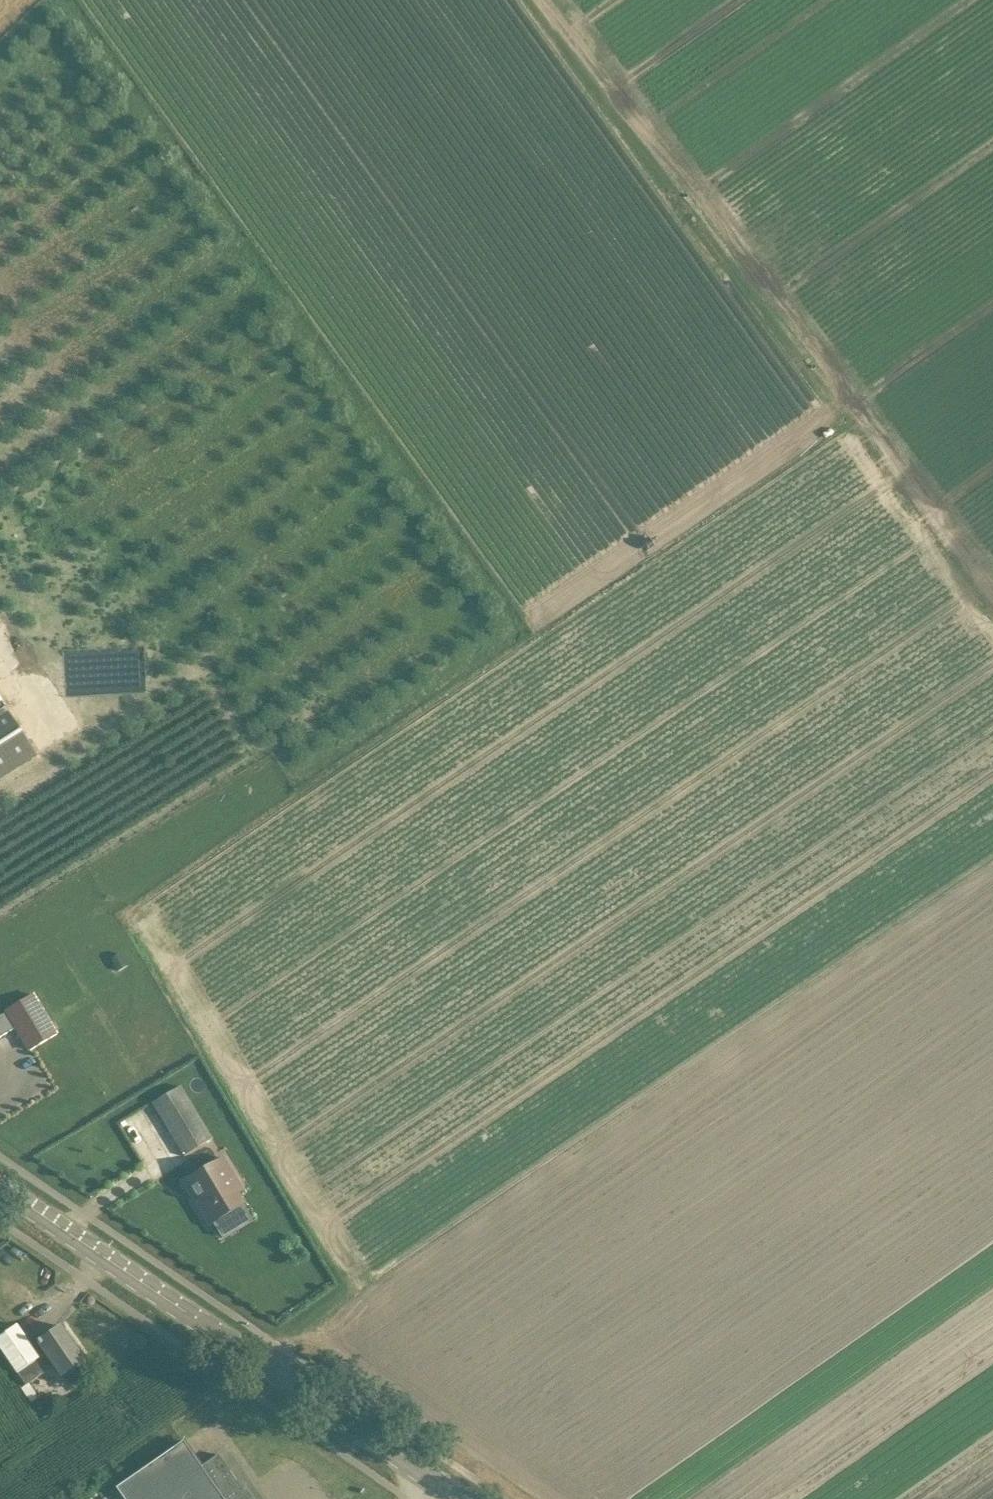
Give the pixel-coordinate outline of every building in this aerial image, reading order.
[(37,754),(0,696),(0,778),(37,754)] [(17,1028),(30,1050),(58,1034),(33,993),(0,1013),(0,1038),(17,1028)] [(213,1140),(181,1087),(153,1103),(185,1157),(213,1140)] [(243,1190),(224,1159),(185,1183),(210,1225),(244,1205),(237,1194),(243,1190)] [(0,1337),(0,1348),(27,1386),(48,1370),(40,1358),(47,1353),(63,1376),(69,1372),(86,1360),(61,1326),(39,1342),(39,1343),(32,1347),(17,1325),(0,1337)] [(126,1498),(250,1498),(219,1455),(201,1467),(184,1442),(118,1488),(126,1498)]
